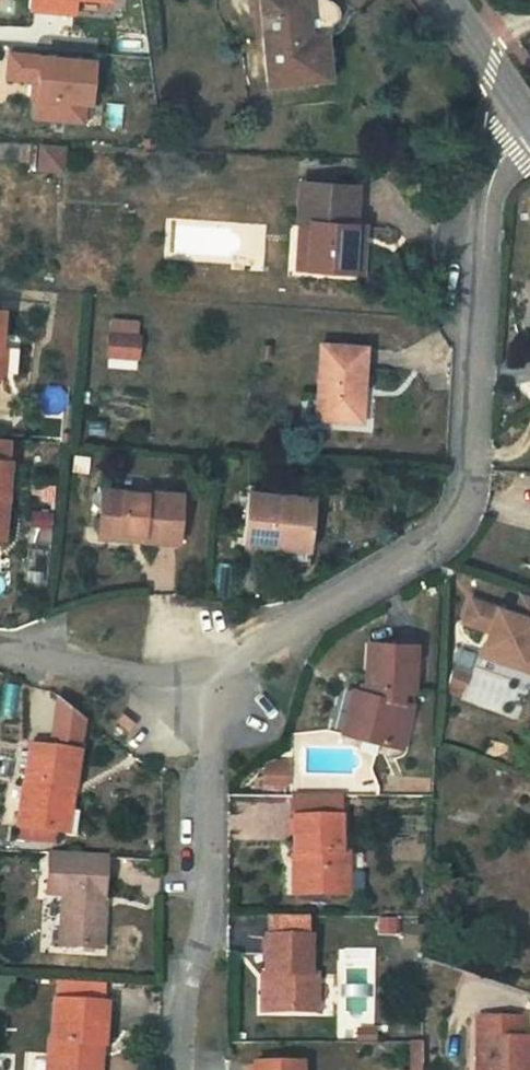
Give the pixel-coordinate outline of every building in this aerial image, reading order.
[(29,7),(52,9),(53,4),(74,6),(74,0),(30,0),(29,7)] [(321,80),(317,0),(256,0),(262,84),(321,80)] [(115,55),(31,47),(30,71),(56,73),(60,74),(58,92),(57,111),(104,115),(106,96),(111,96),(115,55)] [(64,144),(41,143),(41,164),(64,166),(64,144)] [(350,266),(354,220),(356,182),(303,177),(300,215),(309,215),(306,261),(350,266)] [(296,260),(306,261),(309,215),(300,215),(296,260)] [(366,221),(354,220),(350,266),(364,267),(366,221)] [(9,381),(10,359),(11,350),(5,350),(6,313),(0,313),(0,380),(9,381)] [(138,368),(138,318),(105,318),(105,368),(138,368)] [(363,345),(319,342),(316,412),(359,415),(363,345)] [(14,464),(16,439),(0,438),(0,463),(14,464)] [(0,463),(0,536),(11,537),(14,464),(0,463)] [(153,495),(109,491),(105,532),(148,535),(148,542),(182,543),(187,493),(154,491),(153,495)] [(317,500),(251,496),(246,548),(312,550),(317,500)] [(526,599),(519,620),(476,605),(468,627),(493,636),(487,651),(524,664),(521,673),(529,676),(529,600),(526,599)] [(493,636),(468,627),(462,643),(487,651),(493,636)] [(372,699),(363,698),(357,715),(361,717),(355,735),(388,747),(401,707),(402,692),(412,692),(414,645),(375,644),(372,686),(376,687),(372,699)] [(361,717),(357,715),(363,698),(351,695),(339,730),(355,735),(361,717)] [(61,697),(54,748),(80,752),(85,718),(61,697)] [(74,794),(80,752),(54,748),(32,745),(21,827),(62,832),(68,793),(74,794)] [(262,774),(262,790),(283,790),(283,783),(275,783),(275,769),(262,774)] [(283,769),(275,769),(275,783),(283,783),(283,769)] [(290,802),(290,825),(335,825),(336,802),(290,802)] [(335,825),(290,825),(289,858),(300,858),(299,901),(346,902),(346,865),(335,864),(335,825)] [(63,941),(105,945),(108,856),(53,852),(52,893),(66,893),(63,941)] [(304,945),(262,945),(262,981),(258,981),(258,1018),(312,1019),(312,980),(304,980),(304,945)] [(100,1003),(51,1003),(49,1037),(44,1040),(43,1069),(87,1069),(89,1043),(98,1043),(100,1003)] [(476,1020),(477,1069),(529,1069),(529,1040),(521,1040),(520,1019),(476,1020)] [(373,1037),(356,1037),(356,1048),(373,1047),(373,1037)] [(421,1047),(405,1048),(405,1069),(421,1069),(421,1047)]
